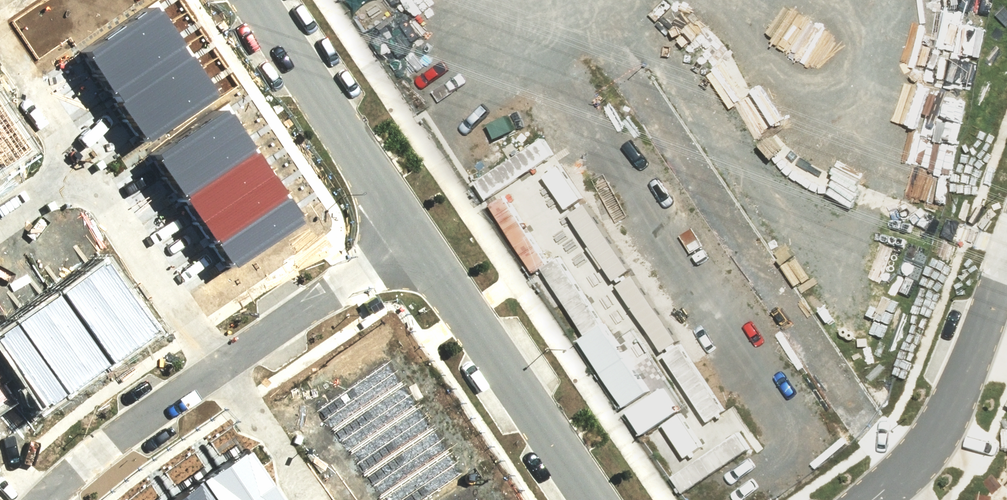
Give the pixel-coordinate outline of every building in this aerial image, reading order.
[(161,7),(91,56),(151,141),(221,93),(161,7)] [(4,161),(8,168),(34,151),(0,100),(0,163),(4,161)] [(229,114),(161,162),(236,270),(304,222),(229,114)] [(0,331),(0,340),(45,405),(156,329),(107,258),(0,331)] [(14,400),(0,377),(0,409),(14,400)] [(258,454),(185,499),(287,499),(258,454)]
